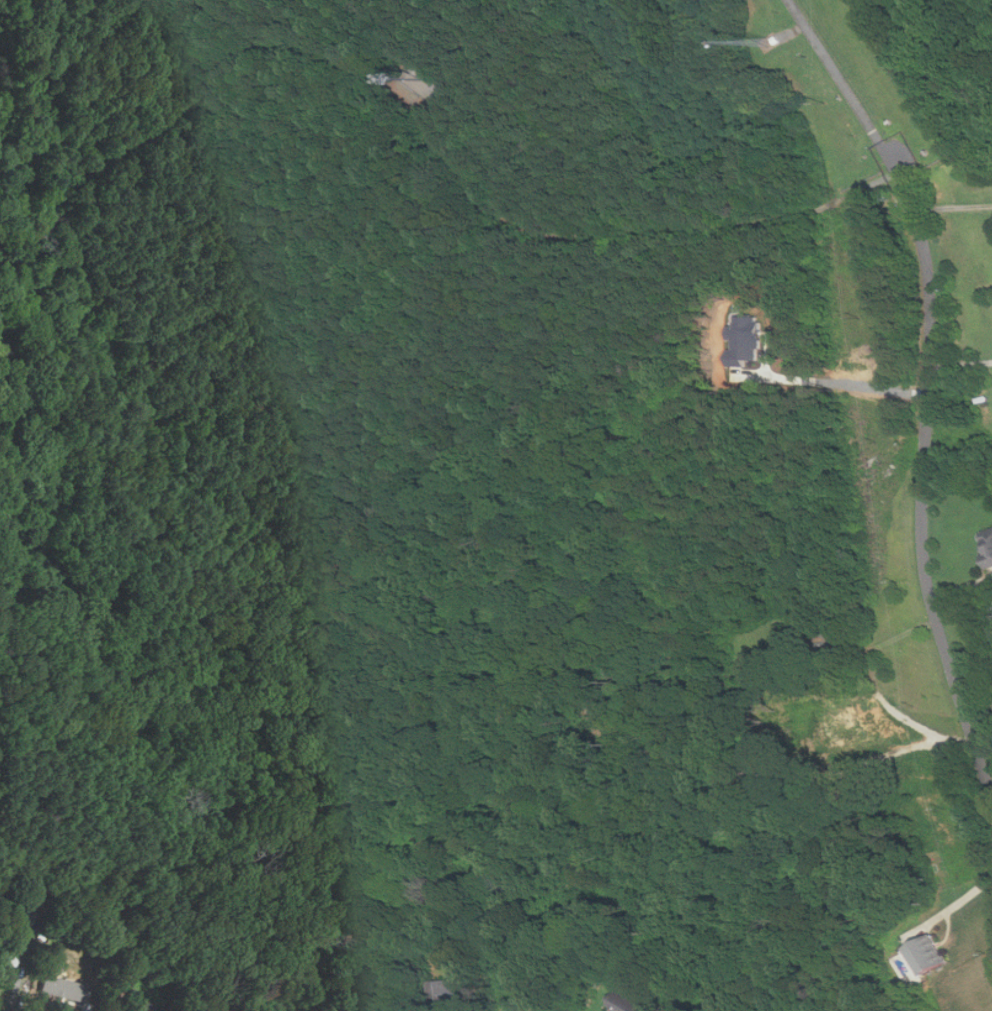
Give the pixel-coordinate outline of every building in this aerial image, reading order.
[(991,568),(991,531),(982,534),(991,568)] [(847,654),(844,634),(820,638),(822,657),(847,654)] [(920,975),(949,964),(937,934),(909,945),(920,975)] [(431,979),(433,1010),(452,1010),(452,1004),(476,1003),(475,977),(431,979)] [(619,1010),(648,1010),(653,1002),(618,986),(608,1006),(619,1010)] [(164,1010),(133,994),(124,1010),(163,1010),(164,1010)]
